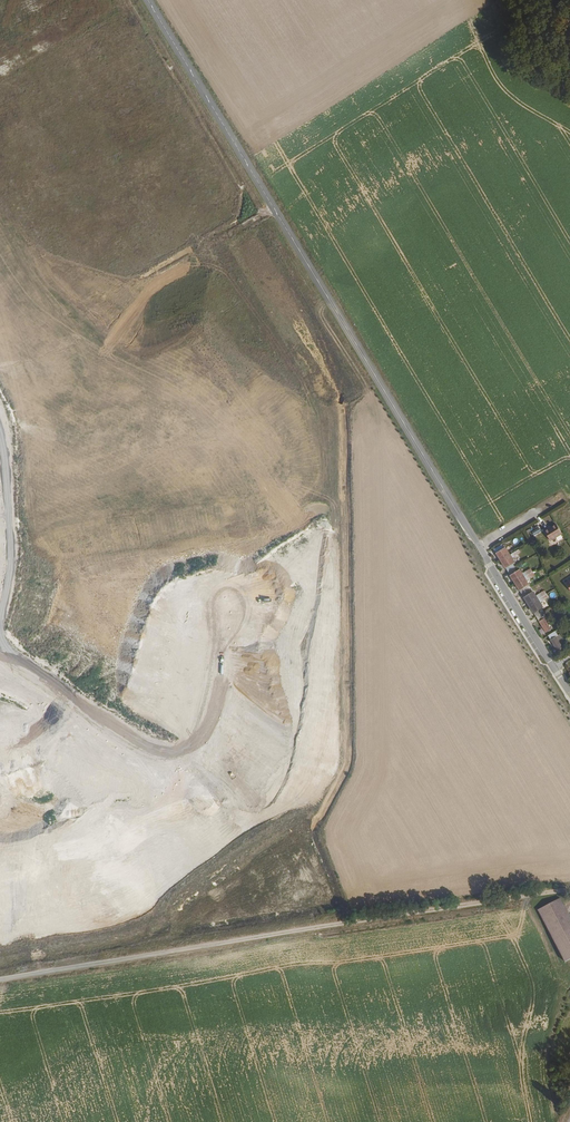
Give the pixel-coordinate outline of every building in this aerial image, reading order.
[(558,527),(552,530),(549,532),(549,531),(545,533),(551,544),(563,537),(558,527)] [(496,549),(510,571),(517,566),(514,562),(516,561),(514,558),(522,552),(518,546),(510,551),(507,546),(506,547),(503,544),(496,549)] [(517,566),(510,571),(524,593),(531,589),(529,585),(531,584),(528,580),(536,575),(532,568),(524,573),(521,569),(519,570),(517,566)] [(531,589),(524,593),(528,599),(537,615),(545,611),(543,607),(545,606),(542,602),(550,596),(546,591),(538,596),(535,591),(533,592),(531,589)] [(545,611),(537,615),(548,632),(553,629),(546,618),(549,616),(546,610),(545,611)] [(560,641),(563,638),(558,630),(550,635),(559,650),(564,647),(560,641)] [(541,911),(564,957),(569,954),(569,935),(555,905),(541,911)]
